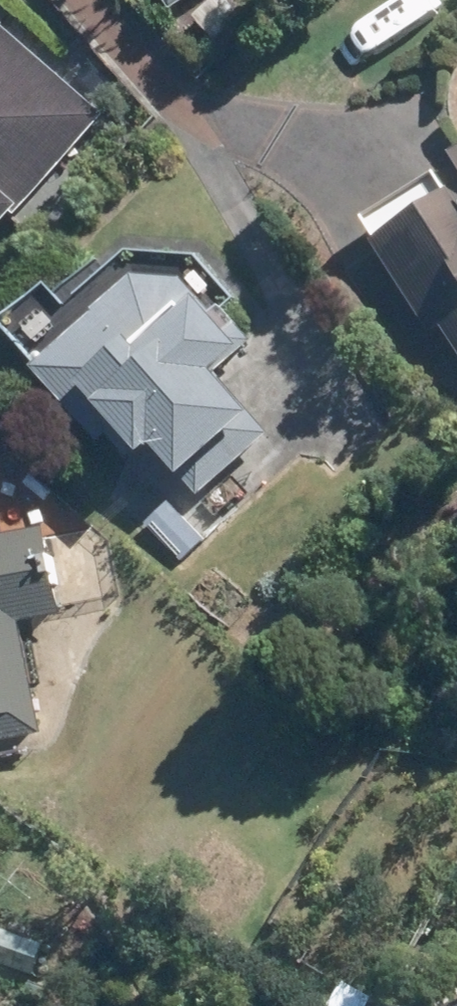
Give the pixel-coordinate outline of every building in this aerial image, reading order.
[(33,206),(31,203),(108,117),(0,20),(0,242),(33,206)] [(371,221),(441,326),(451,319),(456,328),(456,163),(371,221)] [(155,270),(55,365),(121,434),(128,427),(150,452),(168,435),(174,441),(184,432),(214,465),(280,404),(244,365),(274,336),(231,289),(223,297),(201,273),(155,270)] [(53,729),(30,617),(78,608),(62,523),(16,533),(0,449),(0,739),(53,729)] [(179,502),(157,519),(187,556),(209,539),(179,502)] [(5,928),(0,943),(0,959),(28,968),(37,939),(5,928)] [(350,983),(335,1005),(375,1005),(379,999),(350,983)]
